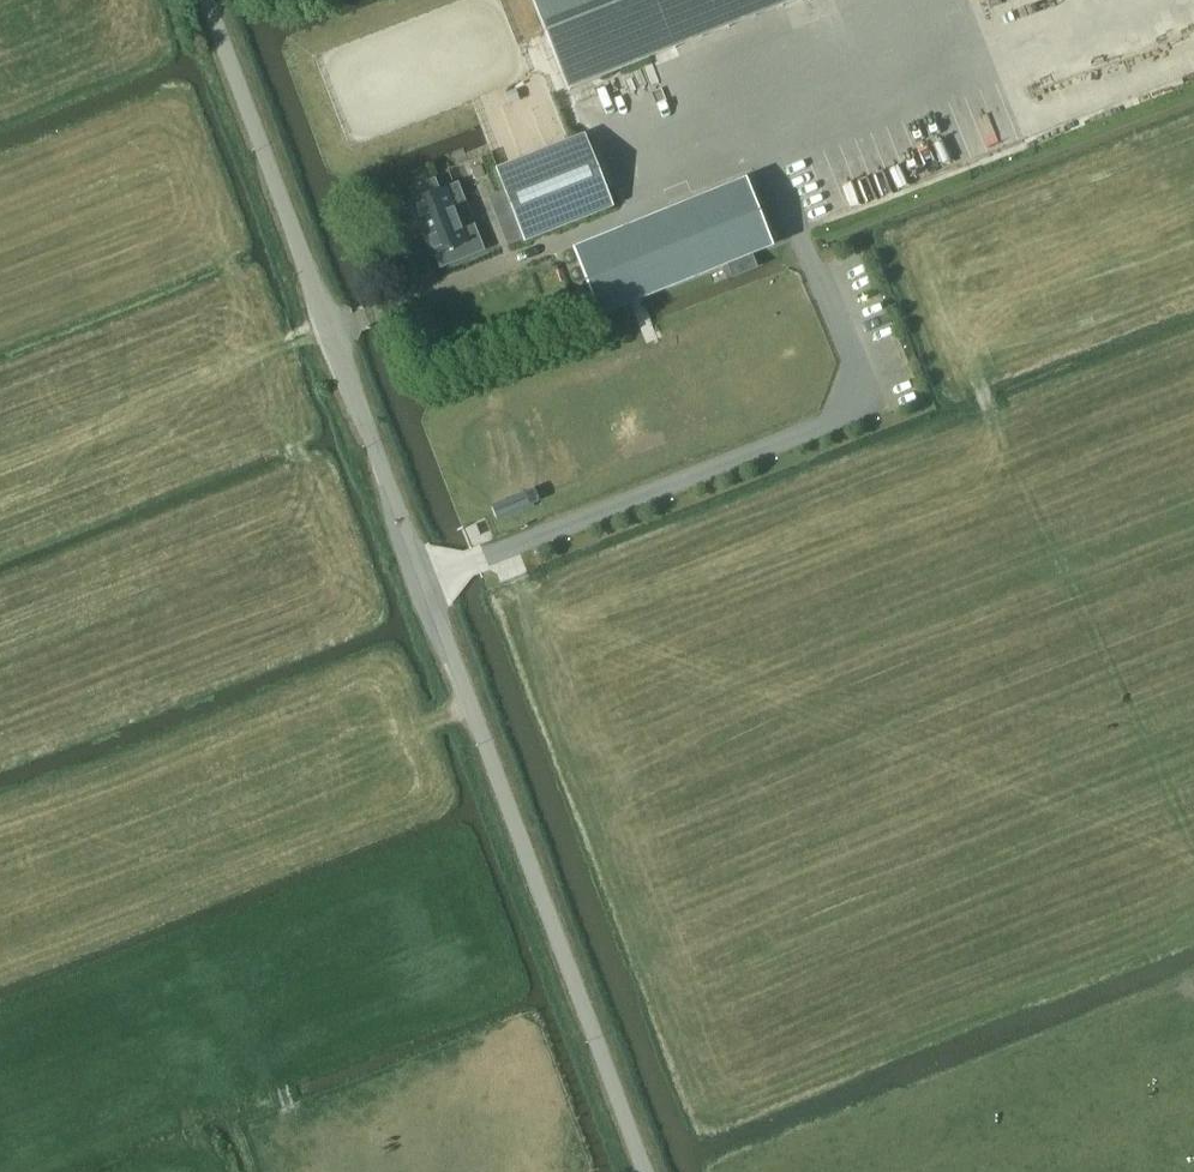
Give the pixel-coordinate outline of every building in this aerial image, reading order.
[(569,90),(799,0),(534,0),(569,90)] [(616,207),(604,178),(587,135),(498,171),(527,242),(616,207)] [(437,179),(409,189),(414,203),(413,204),(421,225),(423,225),(435,257),(440,270),(469,259),(466,252),(479,247),(474,233),(456,187),(442,192),(437,179)] [(746,179),(574,247),(601,315),(773,247),(746,179)]
